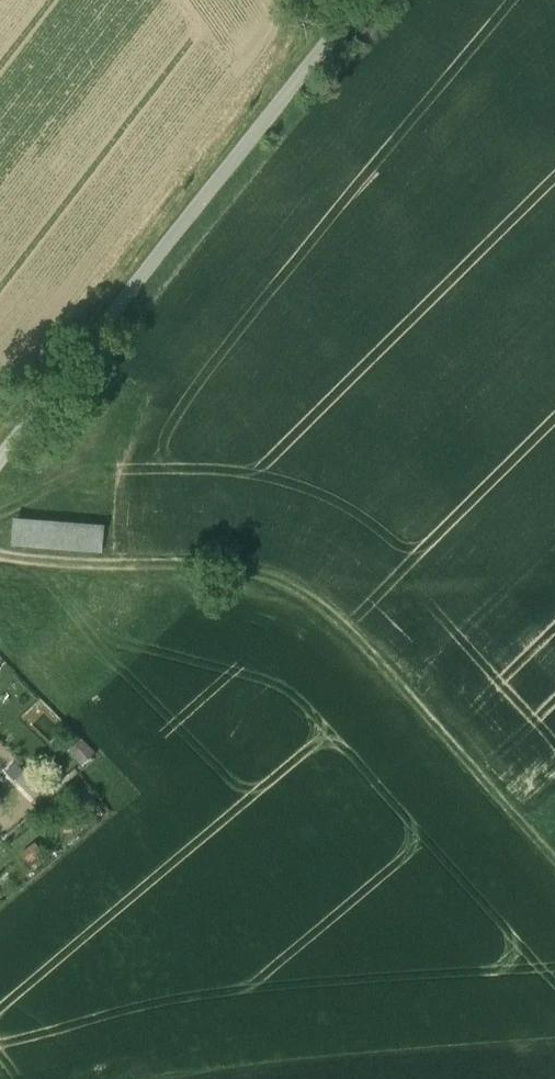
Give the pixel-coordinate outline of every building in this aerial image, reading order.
[(103,531),(13,524),(11,542),(102,549),(103,531)]
